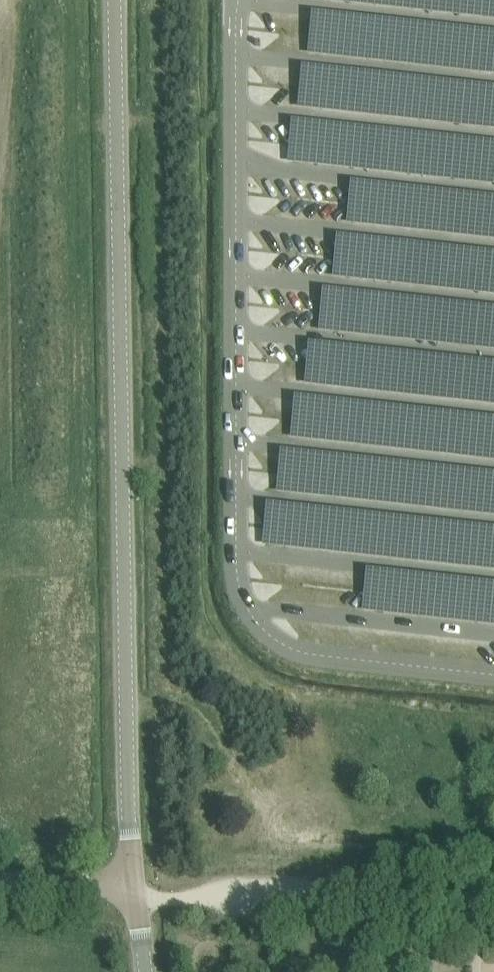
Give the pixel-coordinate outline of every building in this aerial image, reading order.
[(326,1),(493,20),(493,0),(326,0),(326,1)] [(320,16),(316,55),(493,74),(493,35),(320,16)] [(310,70),(306,109),(493,129),(493,90),(310,70)] [(300,125),(296,163),(493,185),(493,146),(300,125)] [(353,185),(349,223),(493,239),(493,200),(353,185)] [(338,240),(334,279),(493,296),(493,257),(338,240)] [(326,293),(321,332),(493,350),(493,311),(326,293)] [(310,347),(306,385),(493,406),(493,367),(310,347)] [(297,400),(292,438),(493,460),(493,421),(297,400)] [(282,454),(278,493),(493,516),(493,477),(282,454)] [(268,507),(264,546),(493,571),(493,532),(268,507)] [(370,573),(366,612),(493,626),(493,587),(370,573)]
